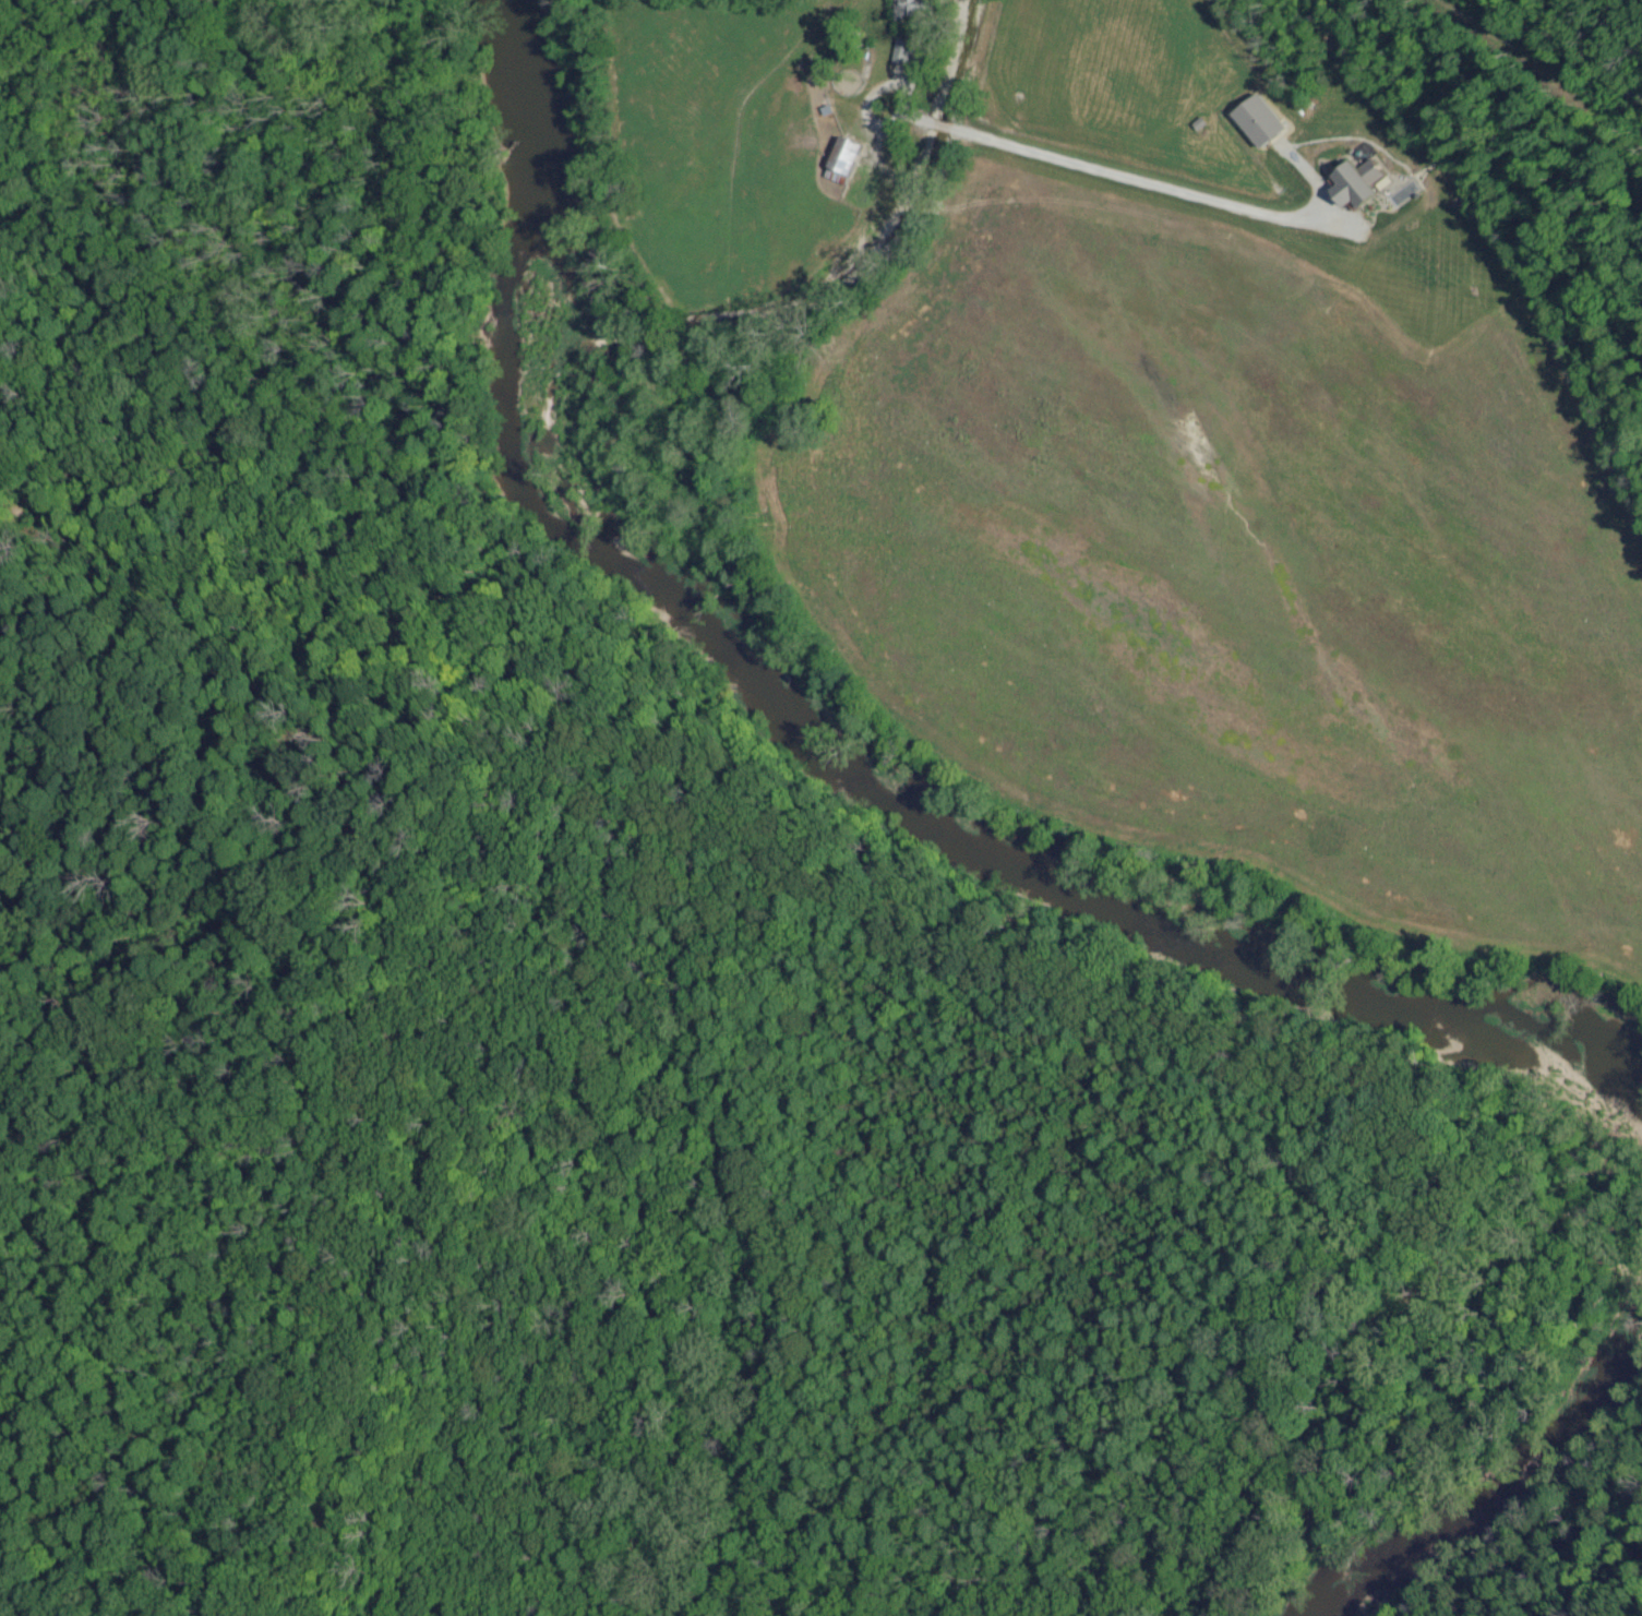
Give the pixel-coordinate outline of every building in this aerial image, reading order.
[(1282,126),(1253,92),(1228,113),(1257,147),(1282,126)] [(1327,173),(1334,183),(1325,190),(1338,207),(1349,199),(1355,207),(1376,190),(1387,182),(1371,162),(1362,169),(1359,166),(1354,170),(1346,159),(1327,173)]
